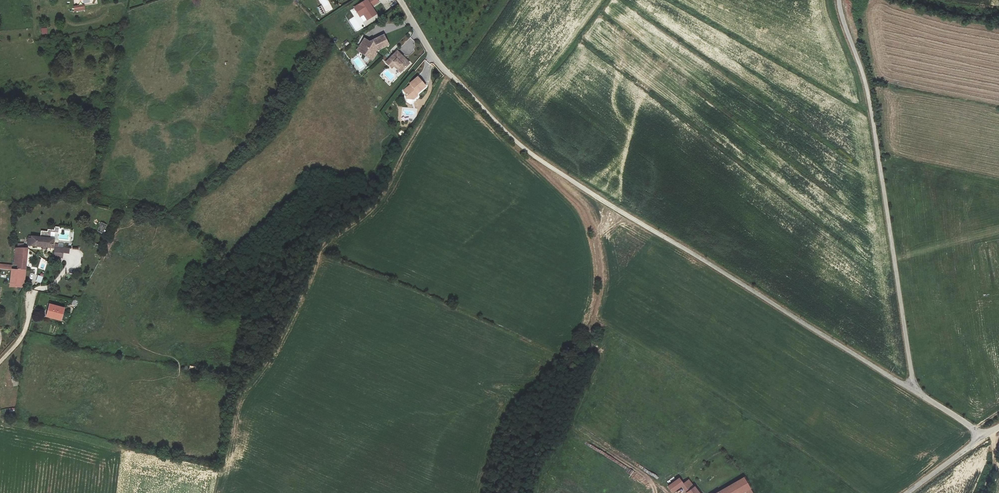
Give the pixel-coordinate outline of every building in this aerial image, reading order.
[(364,14),(367,20),(377,13),(373,6),(379,2),(378,0),(365,0),(354,7),(360,17),(364,14)] [(364,38),(357,50),(372,60),(378,50),(389,45),(384,34),(370,41),(364,38)] [(398,50),(386,61),(392,67),(394,65),(401,71),(410,62),(398,50)] [(411,84),(403,90),(406,94),(406,98),(413,99),(414,94),(417,92),(418,93),(426,86),(418,76),(410,83),(411,84)] [(96,231),(103,234),(107,225),(101,222),(96,231)] [(54,238),(28,235),(27,245),(54,248),(54,238)] [(69,253),(70,248),(55,246),(54,258),(62,258),(62,253),(69,253)] [(17,270),(26,271),(28,256),(30,255),(30,250),(15,248),(14,265),(15,265),(15,268),(17,268),(17,270)] [(26,271),(17,270),(11,269),(10,287),(24,288),(26,271)] [(64,308),(50,304),(46,316),(61,320),(64,308)] [(672,492),(683,485),(679,477),(667,486),(672,492)] [(718,492),(745,492),(747,492),(753,492),(744,477),(718,492)] [(683,485),(682,486),(687,492),(699,492),(690,480),(683,485)]
